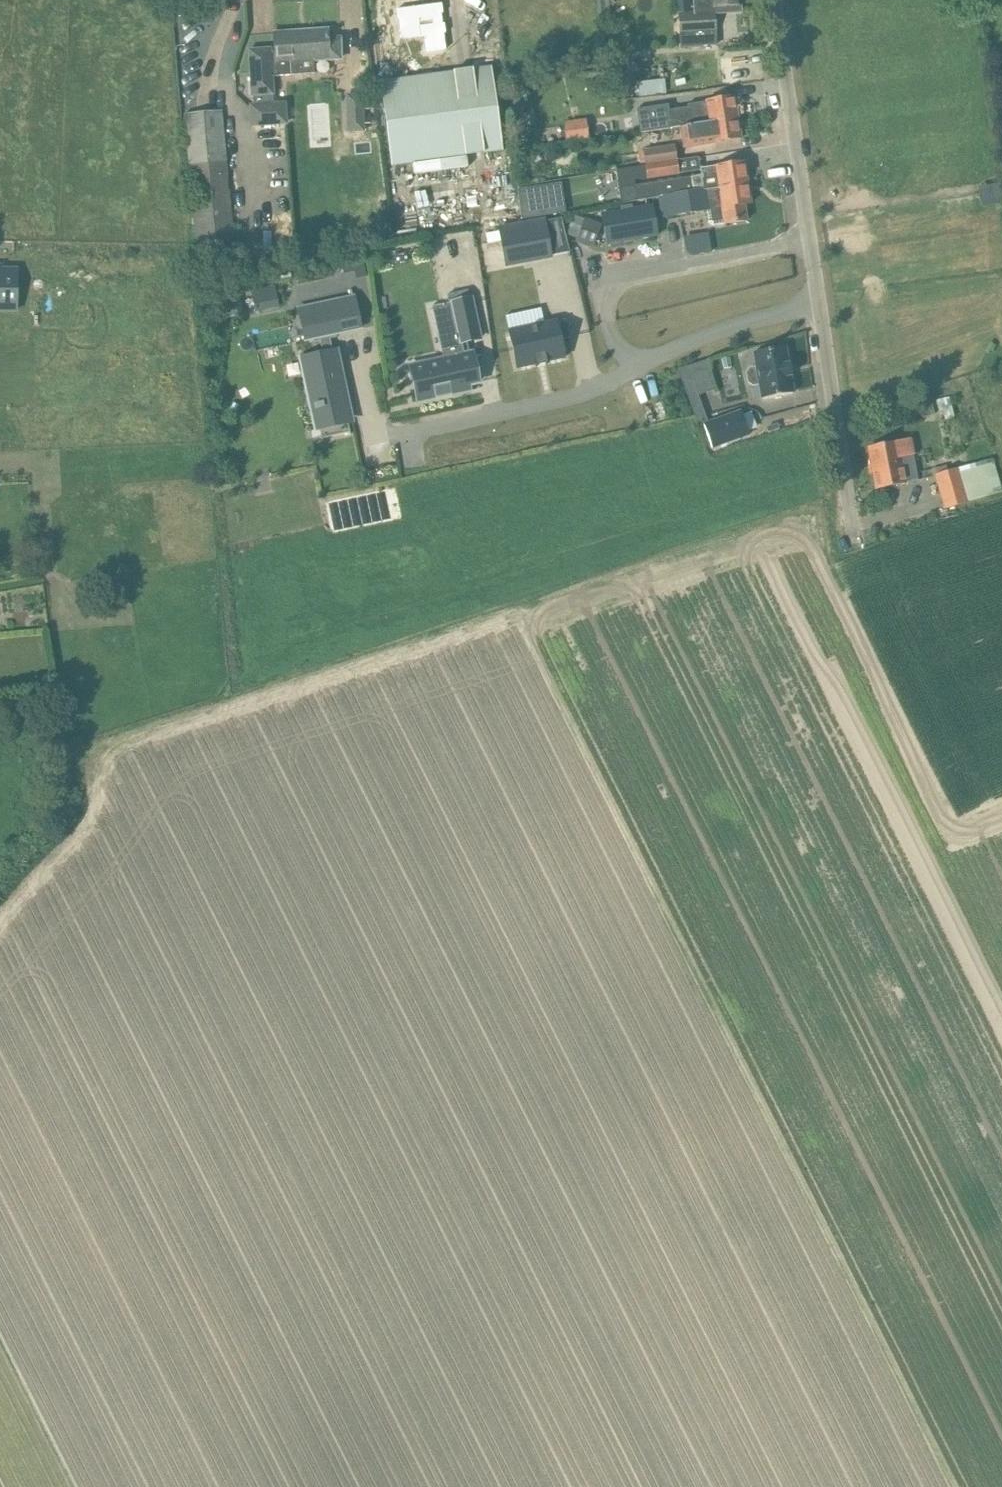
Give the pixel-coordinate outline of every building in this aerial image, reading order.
[(741,0),(695,0),(696,12),(678,13),(680,48),(716,45),(713,7),(741,6),(741,0)] [(442,15),(444,15),(443,2),(414,6),(414,4),(397,6),(398,8),(395,8),(399,40),(423,37),(425,53),(447,50),(445,34),(447,34),(445,22),(443,23),(442,15)] [(276,51),(278,76),(279,76),(279,75),(316,73),(315,60),(341,58),(340,38),(329,39),(329,35),(328,35),(327,30),(310,31),(310,37),(302,37),(302,33),(276,35),(275,33),(276,51)] [(272,76),(278,76),(276,51),(270,52),(270,49),(250,51),(253,94),(273,93),(272,76)] [(563,58),(551,60),(552,71),(565,69),(563,58)] [(503,150),(491,66),(380,81),(391,165),(503,150)] [(643,80),(644,91),(668,90),(667,79),(643,80)] [(614,87),(607,88),(609,100),(618,99),(617,89),(614,87)] [(669,104),(636,109),(640,132),(679,126),(693,124),(737,117),(734,96),(715,100),(706,101),(687,104),(688,107),(670,109),(669,104)] [(286,123),(285,104),(252,106),(253,125),(286,123)] [(233,238),(221,110),(185,114),(198,242),(203,241),(204,252),(224,250),(223,239),(233,238)] [(595,136),(590,115),(566,120),(570,141),(595,136)] [(693,124),(679,126),(682,147),(713,142),(721,141),(741,138),(737,117),(693,124)] [(364,118),(346,118),(346,130),(364,130),(364,126),(364,118)] [(675,145),(643,149),(645,166),(678,161),(699,158),(699,157),(677,160),(675,145)] [(645,166),(616,170),(618,181),(621,203),(639,200),(651,198),(653,198),(748,183),(744,162),(716,166),(716,164),(702,167),(703,175),(636,185),(635,180),(680,173),(678,161),(645,166)] [(748,183),(653,198),(654,206),(656,218),(707,210),(709,222),(713,225),(724,224),(724,225),(748,221),(746,204),(751,203),(748,183)] [(548,185),(519,190),(523,216),(564,210),(562,193),(550,195),(548,185)] [(652,206),(604,213),(609,245),(659,237),(656,218),(654,206),(653,198),(651,198),(652,206)] [(578,241),(592,246),(600,225),(586,220),(578,241)] [(544,221),(499,229),(506,264),(533,259),(534,260),(535,260),(535,258),(548,256),(549,256),(549,257),(551,257),(544,221)] [(0,273),(0,313),(15,313),(15,273),(0,273)] [(274,284),(251,289),(256,310),(278,305),(274,284)] [(324,353),(305,357),(322,438),(349,432),(349,434),(351,434),(337,372),(340,371),(341,374),(343,373),(337,348),(335,348),(336,351),(333,351),(332,351),(329,335),(360,329),(353,297),(312,306),(319,337),(321,337),(324,353)] [(471,298),(452,302),(457,328),(460,343),(470,341),(470,340),(480,338),(471,298)] [(565,357),(561,339),(569,337),(565,319),(509,331),(517,367),(535,363),(536,366),(537,366),(536,363),(545,361),(546,364),(547,364),(546,361),(565,357)] [(788,364),(785,347),(754,352),(757,367),(750,368),(747,373),(749,382),(753,385),(760,384),(763,399),(793,393),(790,376),(792,375),(790,364),(788,364)] [(472,353),(470,353),(410,366),(418,401),(470,390),(470,388),(469,389),(468,384),(479,382),(472,353)] [(695,363),(676,369),(677,369),(678,369),(688,398),(695,417),(696,419),(701,417),(706,416),(698,395),(694,384),(700,372),(711,369),(709,361),(708,359),(703,361),(695,363)] [(934,412),(930,393),(910,397),(914,416),(934,412)] [(950,399),(937,402),(939,411),(943,410),(945,419),(954,417),(950,399)] [(741,410),(708,422),(703,423),(712,449),(750,435),(741,410)] [(915,455),(912,439),(868,448),(876,489),(905,483),(901,458),(915,455)] [(994,461),(958,470),(958,469),(935,475),(944,509),(1001,493),(1001,491),(994,461)]
